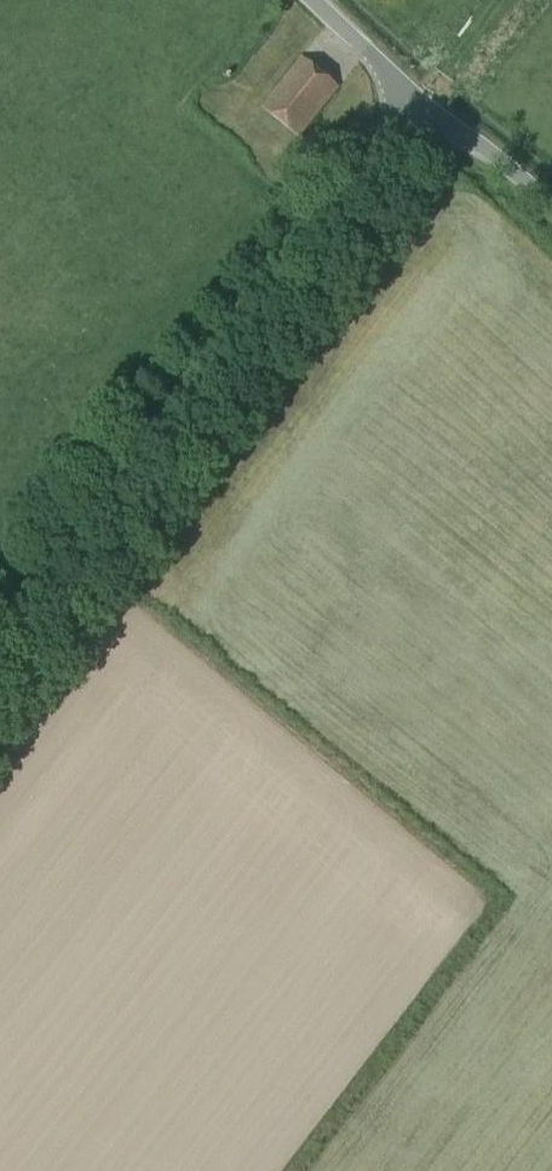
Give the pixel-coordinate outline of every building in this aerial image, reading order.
[(296,140),(339,87),(301,57),(260,107),(296,140)]
